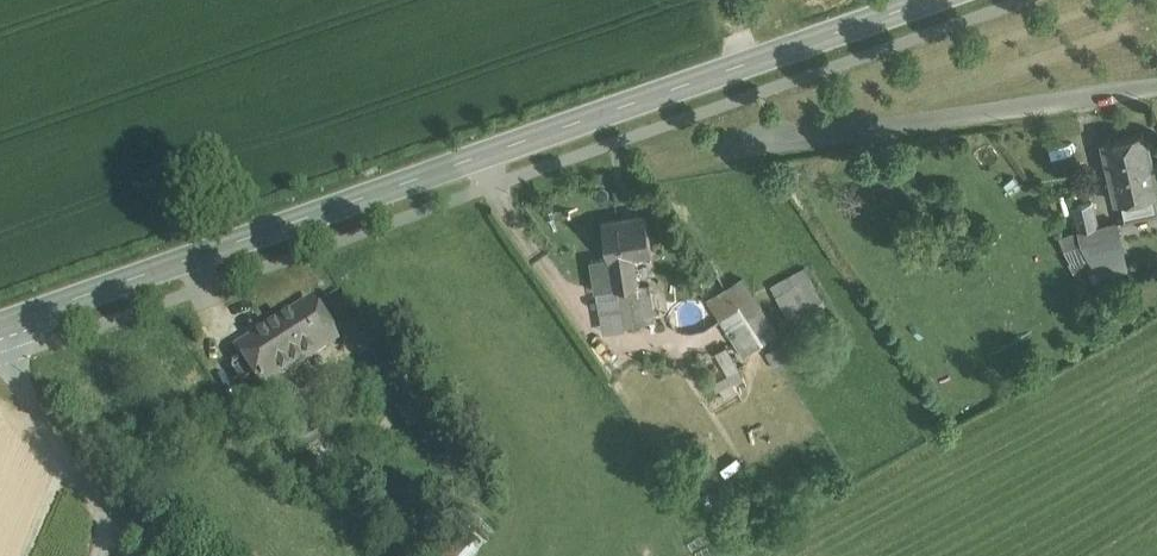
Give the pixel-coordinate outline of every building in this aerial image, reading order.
[(1104,141),(1118,202),(1120,201),(1156,193),(1156,184),(1145,132),(1104,141)] [(1120,201),(1124,220),(1156,212),(1156,193),(1120,201)] [(1093,201),(1074,205),(1080,229),(1099,225),(1093,201)] [(646,214),(603,221),(609,258),(609,259),(612,259),(616,288),(617,289),(619,289),(638,286),(633,255),(652,252),(646,214)] [(1080,229),(1084,243),(1087,251),(1091,260),(1106,281),(1130,271),(1118,220),(1099,225),(1080,229)] [(1071,259),(1087,251),(1084,243),(1080,229),(1060,236),(1071,259)] [(609,258),(593,260),(597,291),(616,288),(612,259),(609,259),(609,258)] [(826,303),(805,268),(771,287),(791,323),(826,303)] [(779,332),(742,277),(707,300),(744,356),(779,332)] [(649,284),(638,286),(644,323),(655,321),(649,284)] [(638,286),(619,289),(625,326),(644,323),(638,286)] [(616,288),(597,291),(604,332),(625,329),(625,326),(619,289),(617,289),(616,288)] [(310,302),(238,349),(262,386),(278,375),(334,339),(310,302)] [(725,398),(739,391),(735,380),(744,376),(730,343),(717,348),(728,373),(716,378),(725,398)] [(792,362),(781,343),(766,351),(777,371),(792,362)] [(278,375),(262,386),(268,396),(284,385),(278,375)]
